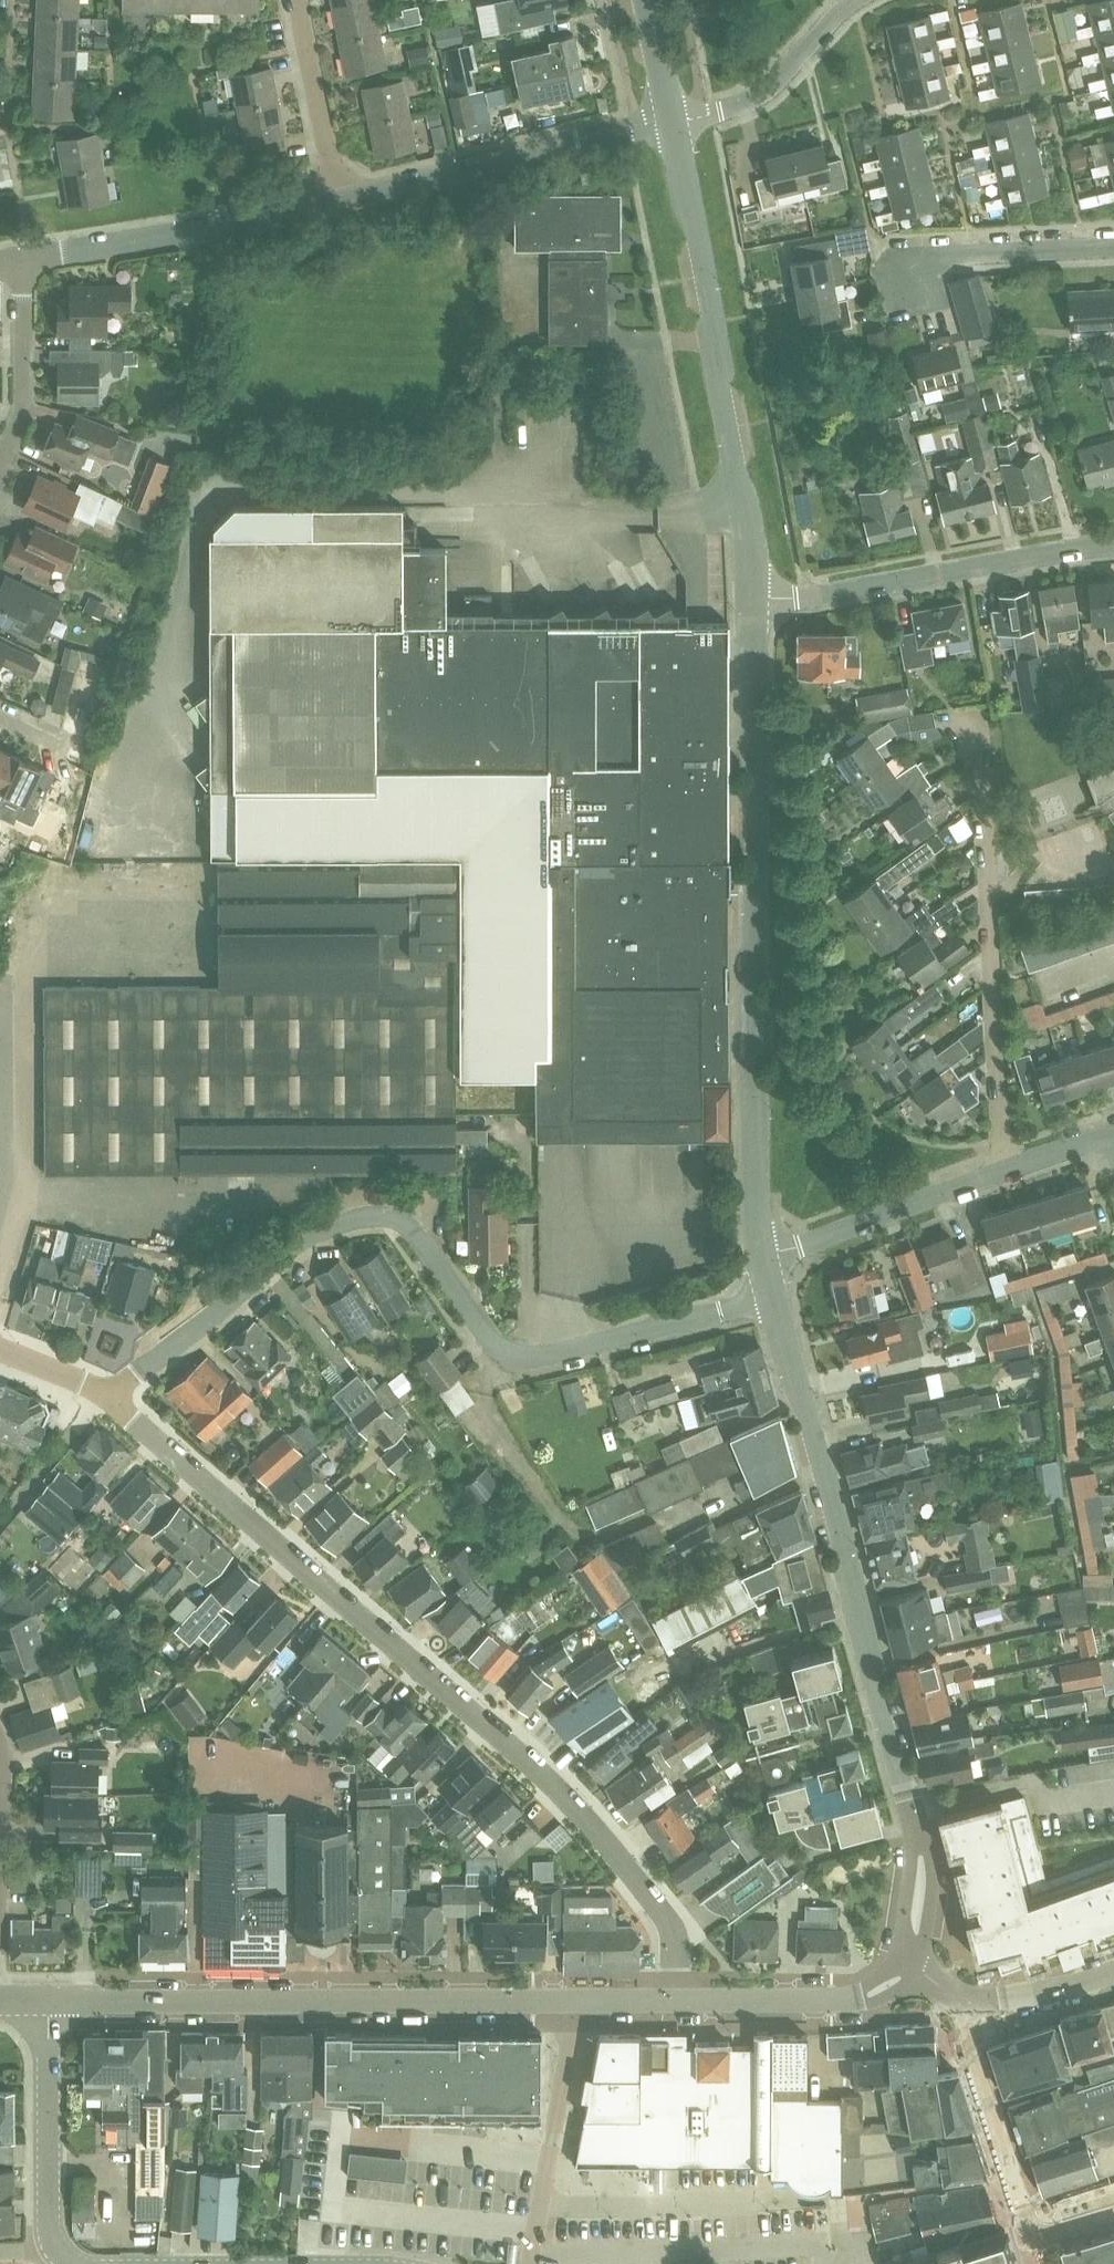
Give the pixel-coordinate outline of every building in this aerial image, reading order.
[(37,14),(78,16),(79,0),(38,0),(37,14)] [(127,11),(141,11),(157,12),(157,0),(127,0),(127,11)] [(157,12),(174,12),(193,12),(193,0),(157,0),(157,12)] [(193,12),(209,12),(224,12),(224,0),(193,0),(193,12)] [(224,12),(241,13),(259,13),(259,0),(224,0),(224,12)] [(334,9),(374,1),(374,0),(332,0),(334,9)] [(557,20),(554,6),(568,4),(567,0),(503,0),(495,2),(501,33),(557,20)] [(984,37),(1026,26),(1020,0),(977,11),(980,21),(982,31),(964,36),(966,45),(984,40),(984,37)] [(1093,22),(1077,26),(1073,7),(1053,11),(1060,43),(1095,33),(1094,28),(1113,23),(1113,0),(1091,0),(1087,1),(1093,22)] [(385,18),(378,19),(374,1),(334,9),(337,27),(334,28),(337,42),(388,32),(385,18)] [(934,39),(929,20),(947,15),(945,8),(927,12),(927,14),(885,25),(892,53),(934,42),(934,39)] [(980,21),(977,11),(977,10),(964,13),(967,24),(980,21)] [(37,30),(36,47),(77,49),(77,32),(78,16),(37,14),(37,30)] [(1113,50),(1113,23),(1094,28),(1095,33),(1099,48),(1080,52),(1082,62),(1101,57),(1100,54),(1113,50)] [(1032,52),(1026,26),(984,37),(984,40),(989,58),(970,62),(972,71),(991,66),(990,63),(1032,52)] [(381,34),(337,42),(341,59),(344,58),(347,75),(387,67),(384,51),(381,34)] [(941,68),(940,65),(936,48),(954,43),(952,34),(934,39),(934,42),(892,53),(899,79),(941,68)] [(106,37),(95,36),(95,49),(106,49),(106,37)] [(518,82),(582,68),(575,36),(551,41),(552,49),(513,57),(518,82)] [(449,76),(479,69),(473,42),(443,49),(449,76)] [(427,45),(407,49),(410,66),(431,63),(427,45)] [(35,65),(34,80),(75,82),(76,67),(77,49),(36,47),(35,65)] [(1108,83),(1107,80),(1113,78),(1113,50),(1100,54),(1101,57),(1105,74),(1087,79),(1089,88),(1108,83)] [(991,66),(995,84),(977,88),(980,98),(998,93),(997,90),(1039,79),(1032,52),(990,63),(991,66)] [(958,60),(940,65),(941,68),(899,79),(906,106),(948,95),(943,74),(961,69),(958,60)] [(217,70),(219,79),(233,77),(245,74),(243,65),(217,70)] [(559,102),(562,95),(587,90),(582,68),(518,82),(523,104),(547,99),(551,103),(559,102)] [(245,74),(233,77),(236,94),(239,110),(280,102),(277,87),(274,69),(245,74)] [(1107,80),(1108,83),(1112,101),(1094,106),(1096,115),(1113,110),(1113,108),(1113,107),(1113,78),(1107,80)] [(34,97),(33,114),(74,116),(74,99),(75,82),(34,80),(34,97)] [(404,82),(364,90),(368,108),(366,109),(369,124),(411,115),(408,100),(404,82)] [(507,103),(504,88),(485,93),(488,108),(507,103)] [(456,127),(476,122),(469,92),(449,96),(456,127)] [(1090,96),(1069,99),(1071,116),(1092,113),(1090,96)] [(1066,100),(1058,102),(1061,115),(1070,113),(1067,100),(1066,100)] [(280,102),(239,110),(242,126),(245,139),(246,143),(287,135),(283,118),(280,102)] [(973,156),(992,151),(991,148),(1033,137),(1027,110),(984,121),(990,142),(971,147),(973,156)] [(439,111),(426,114),(428,127),(431,126),(442,124),(439,111)] [(411,115),(369,124),(372,140),(374,139),(378,156),(418,148),(414,131),(411,115)] [(882,162),(924,152),(917,125),(875,136),(880,156),(862,161),(864,170),(883,165),(882,162)] [(98,133),(58,140),(61,158),(58,158),(61,174),(104,167),(101,151),(98,133)] [(991,148),(992,151),(996,168),(977,173),(979,182),(999,177),(998,174),(1040,163),(1033,137),(991,148)] [(1113,167),(1113,137),(1103,139),(1103,140),(1089,143),(1094,164),(1090,166),(1092,174),(1111,170),(1110,168),(1113,167)] [(826,161),(825,159),(820,140),(792,147),(802,184),(816,180),(820,193),(848,186),(841,157),(826,161)] [(1084,146),(1068,149),(1072,168),(1088,164),(1084,146)] [(774,191),(802,184),(792,147),(764,154),(769,174),(755,178),(762,204),(776,201),(774,191)] [(889,188),(930,178),(924,152),(882,162),(883,165),(887,183),(868,188),(870,196),(889,192),(889,188)] [(1047,190),(1040,163),(998,174),(999,177),(1003,195),(984,199),(986,208),(1005,203),(1005,201),(1047,190)] [(104,167),(61,174),(64,189),(66,189),(69,207),(110,200),(107,183),(104,167)] [(582,184),(594,181),(592,170),(580,173),(582,184)] [(889,188),(889,192),(894,209),(874,214),(877,223),(896,218),(895,215),(937,204),(930,178),(889,188)] [(1097,192),(1099,201),(1113,197),(1113,187),(1097,192)] [(1087,204),(1099,201),(1097,192),(1085,194),(1087,204)] [(620,247),(620,196),(517,196),(517,248),(551,247),(551,340),(605,340),(606,247),(620,247)] [(745,221),(759,218),(757,208),(743,211),(745,221)] [(793,278),(795,287),(832,280),(832,281),(846,279),(845,278),(841,279),(837,252),(839,252),(836,235),(792,244),(795,258),(789,259),(790,261),(787,262),(784,265),(786,276),(790,278),(793,278)] [(166,258),(166,266),(177,266),(177,258),(166,258)] [(964,337),(990,330),(975,275),(949,282),(964,337)] [(832,280),(795,287),(801,317),(820,313),(823,327),(851,322),(846,296),(836,298),(832,281),(832,280)] [(130,308),(131,287),(72,287),(72,307),(60,307),(60,333),(107,333),(107,303),(115,303),(120,308),(130,308)] [(1105,296),(1105,290),(1067,293),(1070,331),(1113,328),(1113,295),(1105,296)] [(873,355),(892,350),(886,327),(867,332),(873,355)] [(921,390),(961,379),(948,333),(927,339),(930,351),(911,356),(921,390)] [(111,350),(111,349),(69,348),(69,362),(60,362),(60,398),(78,399),(78,403),(99,403),(99,376),(103,376),(111,368),(111,363),(122,363),(122,349),(111,350)] [(1101,376),(1106,394),(1111,393),(1112,397),(1107,398),(1113,423),(1113,372),(1101,376)] [(984,410),(984,409),(975,379),(961,383),(970,414),(982,410),(984,410)] [(907,401),(908,401),(917,398),(913,385),(903,388),(907,401)] [(996,392),(982,396),(986,410),(1000,406),(996,392)] [(982,410),(970,414),(970,415),(961,417),(970,455),(934,464),(940,489),(935,490),(943,521),(993,508),(987,483),(980,485),(976,471),(1000,465),(985,409),(984,409),(984,410),(982,410)] [(902,464),(920,458),(907,411),(888,417),(902,464)] [(56,424),(45,453),(62,459),(61,461),(80,468),(86,454),(93,456),(97,454),(109,459),(110,456),(119,434),(120,430),(77,412),(69,429),(56,424)] [(1018,458),(1013,440),(998,443),(1002,462),(1000,462),(1011,504),(1046,496),(1036,454),(1018,458)] [(1113,481),(1113,440),(1076,453),(1087,486),(1109,478),(1110,483),(1113,481)] [(176,465),(153,456),(134,506),(156,514),(176,465)] [(819,477),(807,479),(809,488),(821,486),(819,477)] [(41,478),(27,509),(63,526),(70,512),(94,524),(98,516),(114,523),(117,517),(126,521),(132,506),(123,502),(108,494),(80,481),(74,494),(41,478)] [(905,509),(898,482),(861,492),(866,512),(862,513),(869,541),(916,529),(911,508),(905,509)] [(45,987),(45,1173),(331,1172),(410,1172),(422,1172),(456,1171),(456,1142),(456,1129),(456,1057),(460,1057),(460,1079),(537,1078),(537,1115),(537,1138),(693,1137),(711,1137),(731,1137),(730,1077),(728,1077),(728,892),(731,893),(731,860),(729,860),(728,624),(687,624),(687,611),(675,611),(670,603),(656,611),(652,611),(648,603),(634,611),(611,612),(606,604),(592,612),(567,612),(562,604),(548,612),(446,613),(445,548),(420,548),(420,541),(415,541),(415,523),(403,523),(403,505),(312,506),(234,506),(213,526),(214,535),(211,535),(212,700),(206,693),(194,702),(206,716),(212,716),(212,770),(206,763),(195,772),(206,787),(212,787),(213,828),(212,862),(220,862),(220,987),(109,987),(85,987),(45,987)] [(448,524),(448,539),(486,540),(487,524),(448,524)] [(65,568),(76,544),(38,525),(31,540),(19,534),(6,562),(46,581),(54,563),(65,568)] [(6,573),(0,584),(0,620),(43,640),(55,615),(58,616),(65,601),(52,595),(6,573)] [(1087,581),(1090,621),(1103,620),(1105,640),(1113,639),(1113,579),(1087,581)] [(1076,606),(1072,582),(1038,589),(1048,641),(1060,639),(1058,630),(1080,627),(1077,606),(1076,606)] [(1014,593),(1014,590),(1002,592),(1003,595),(998,596),(1000,609),(992,611),(995,632),(1015,628),(1021,659),(1039,656),(1034,625),(1028,591),(1014,593)] [(465,610),(491,610),(492,594),(465,594),(465,610)] [(904,666),(932,661),(929,642),(968,636),(962,601),(912,610),(916,629),(898,632),(904,666)] [(798,674),(858,673),(858,651),(856,651),(856,633),(843,633),(843,632),(798,632),(798,635),(794,639),(794,646),(798,651),(798,674)] [(2,662),(32,676),(39,661),(0,642),(0,665),(2,662)] [(1047,703),(1039,656),(1021,659),(1018,659),(1025,707),(1047,703)] [(62,663),(56,688),(70,691),(75,669),(62,663)] [(1050,706),(1077,701),(1072,673),(1045,678),(1050,706)] [(1113,699),(1113,676),(1095,678),(1097,700),(1113,699)] [(860,723),(894,716),(912,712),(907,685),(855,696),(860,723)] [(855,781),(885,760),(875,746),(896,732),(935,724),(933,710),(908,715),(889,720),(883,724),(880,719),(859,724),(833,729),(847,748),(837,755),(855,781)] [(1049,714),(1039,716),(1043,733),(1052,731),(1049,714)] [(20,759),(0,749),(0,791),(4,793),(20,759)] [(20,759),(4,793),(23,802),(15,817),(33,826),(42,808),(40,807),(46,794),(33,788),(42,769),(20,759)] [(902,801),(930,782),(916,761),(895,775),(885,760),(855,781),(872,807),(895,791),(902,801)] [(1086,776),(1096,802),(1106,798),(1112,808),(1107,811),(1113,821),(1113,765),(1086,776)] [(930,782),(902,801),(889,810),(910,840),(937,822),(934,818),(953,805),(945,793),(935,800),(926,787),(931,783),(930,782)] [(966,798),(958,803),(964,811),(972,806),(966,798)] [(893,903),(883,888),(934,852),(926,840),(845,899),(863,924),(893,903)] [(959,865),(968,867),(974,864),(966,853),(955,860),(959,865)] [(1113,896),(1113,883),(1024,890),(1025,902),(1113,896)] [(934,927),(934,928),(939,925),(924,902),(903,916),(893,903),(863,924),(881,949),(904,932),(912,943),(924,934),(934,927)] [(1095,921),(1103,945),(1113,941),(1113,936),(1107,917),(1095,921)] [(1095,921),(1083,926),(1091,949),(1103,945),(1095,921)] [(1083,926),(1070,930),(1079,953),(1091,949),(1083,926)] [(942,939),(934,928),(934,927),(924,934),(912,943),(897,953),(920,985),(947,965),(970,949),(957,929),(942,939)] [(1070,930),(1058,935),(1066,958),(1079,953),(1070,930)] [(1058,935),(1046,939),(1054,962),(1066,958),(1058,935)] [(1046,939),(1033,943),(1041,967),(1054,962),(1046,939)] [(1033,943),(1021,948),(1029,971),(1041,967),(1033,943)] [(934,982),(943,994),(950,989),(941,976),(934,982)] [(921,1009),(943,994),(934,982),(912,997),(921,1009)] [(1113,1001),(1113,990),(1096,996),(1099,1007),(1113,1001)] [(1071,1005),(1074,1015),(1099,1007),(1096,996),(1071,1005)] [(1046,1014),(1041,1000),(1015,1010),(1023,1033),(1049,1024),(1046,1014)] [(883,1019),(884,1021),(854,1042),(871,1067),(902,1046),(891,1031),(911,1018),(902,1005),(883,1019)] [(1074,1015),(1071,1005),(1046,1014),(1049,1024),(1074,1015)] [(1061,1060),(1072,1094),(1097,1085),(1086,1052),(1085,1052),(1080,1036),(1055,1044),(1061,1060)] [(915,1090),(951,1065),(969,1051),(959,1037),(937,1052),(931,1045),(911,1058),(902,1046),(871,1067),(889,1093),(907,1080),(915,1090)] [(1113,1080),(1113,1052),(1111,1043),(1086,1052),(1097,1085),(1113,1080)] [(1041,1087),(1046,1102),(1072,1094),(1061,1060),(1035,1068),(1030,1053),(1018,1057),(1029,1091),(1041,1087)] [(960,1077),(951,1065),(915,1090),(936,1119),(960,1102),(965,1109),(978,1099),(978,1082),(969,1070),(960,1077)] [(487,1128),(456,1129),(456,1142),(487,1142),(487,1128)] [(1061,1193),(1071,1227),(1097,1219),(1087,1185),(1061,1193)] [(496,1209),(495,1186),(470,1187),(471,1257),(507,1257),(506,1208),(496,1209)] [(1045,1234),(1071,1227),(1061,1193),(1035,1201),(1045,1234)] [(1035,1201),(1009,1209),(1019,1242),(1045,1234),(1035,1201)] [(993,1250),(1019,1242),(1009,1209),(983,1216),(993,1250)] [(31,1278),(23,1307),(50,1315),(66,1260),(65,1260),(73,1232),(59,1229),(51,1256),(51,1257),(41,1254),(34,1279),(31,1278)] [(66,1260),(50,1315),(77,1323),(78,1319),(85,1294),(76,1291),(86,1256),(87,1250),(90,1236),(73,1232),(65,1260),(66,1260)] [(959,1255),(952,1236),(923,1246),(934,1276),(947,1271),(955,1292),(982,1282),(971,1251),(959,1255)] [(387,1319),(411,1303),(399,1283),(402,1281),(381,1248),(354,1265),(375,1298),(374,1299),(387,1319)] [(1080,1258),(1084,1269),(1109,1261),(1105,1251),(1080,1258)] [(1080,1258),(1055,1266),(1058,1277),(1084,1269),(1080,1258)] [(356,1283),(340,1259),(317,1273),(332,1298),(326,1302),(348,1337),(378,1318),(356,1283)] [(143,1310),(155,1271),(119,1260),(107,1299),(143,1310)] [(1055,1266),(1029,1274),(1032,1285),(1058,1277),(1055,1266)] [(875,1268),(862,1271),(862,1270),(833,1276),(838,1299),(834,1300),(837,1312),(841,1311),(841,1313),(854,1310),(856,1319),(880,1314),(872,1281),(878,1280),(875,1268)] [(920,1268),(899,1276),(911,1309),(932,1301),(920,1268)] [(1032,1285),(1029,1274),(1003,1282),(1001,1274),(990,1278),(995,1295),(1006,1293),(1032,1285)] [(1113,1304),(1113,1275),(1087,1285),(1096,1311),(1113,1304)] [(1036,1290),(1049,1327),(1060,1323),(1052,1301),(1074,1294),(1069,1278),(1036,1290)] [(309,1287),(309,1288),(299,1294),(308,1306),(311,1310),(317,1306),(314,1301),(317,1299),(309,1287)] [(1113,1332),(1113,1304),(1096,1311),(1104,1334),(1105,1336),(1113,1332)] [(283,1338),(294,1328),(272,1305),(262,1316),(283,1338)] [(881,1328),(848,1337),(855,1363),(886,1355),(888,1362),(923,1353),(916,1327),(923,1326),(919,1311),(896,1317),(879,1321),(881,1328)] [(1033,1351),(1029,1326),(1027,1318),(1005,1322),(1006,1330),(986,1333),(991,1359),(1033,1351)] [(276,1342),(255,1320),(226,1349),(237,1359),(234,1362),(258,1386),(291,1354),(278,1341),(276,1342)] [(1049,1327),(1058,1352),(1069,1348),(1060,1323),(1049,1327)] [(1105,1336),(1104,1334),(1084,1342),(1089,1355),(1102,1350),(1101,1347),(1108,1344),(1113,1361),(1113,1332),(1105,1336)] [(436,1391),(462,1372),(440,1342),(414,1361),(436,1391)] [(725,1354),(698,1362),(705,1390),(706,1391),(769,1372),(760,1345),(725,1355),(725,1354)] [(1058,1352),(1061,1377),(1072,1376),(1069,1348),(1058,1352)] [(230,1398),(243,1386),(234,1377),(232,1379),(209,1355),(188,1375),(213,1402),(223,1391),(230,1398)] [(1010,1359),(1012,1374),(1033,1371),(1030,1355),(1010,1359)] [(712,1420),(742,1411),(777,1401),(769,1372),(706,1391),(692,1396),(700,1424),(712,1420)] [(333,1394),(349,1415),(354,1411),(376,1395),(358,1373),(333,1394)] [(603,1374),(567,1387),(578,1417),(614,1405),(603,1374)] [(251,1396),(243,1386),(230,1398),(223,1391),(213,1402),(188,1375),(170,1392),(192,1415),(190,1417),(208,1437),(251,1396)] [(1063,1405),(1074,1404),(1085,1403),(1083,1380),(1072,1381),(1072,1376),(1061,1377),(1063,1405)] [(456,1414),(475,1401),(458,1377),(439,1391),(456,1414)] [(869,1420),(907,1413),(904,1400),(930,1395),(927,1378),(881,1387),(882,1391),(864,1394),(869,1420)] [(679,1398),(673,1379),(644,1388),(644,1389),(632,1394),(630,1388),(612,1395),(619,1418),(666,1402),(679,1398)] [(0,1381),(0,1435),(34,1449),(37,1440),(41,1440),(46,1429),(43,1427),(45,1424),(43,1423),(49,1409),(45,1401),(39,1398),(30,1394),(31,1390),(19,1385),(18,1389),(0,1381)] [(943,1417),(943,1418),(999,1405),(996,1391),(979,1395),(978,1391),(938,1400),(938,1403),(915,1408),(918,1422),(943,1417)] [(384,1448),(404,1430),(376,1395),(354,1411),(349,1415),(351,1417),(340,1426),(356,1445),(366,1436),(368,1438),(373,1434),(384,1448)] [(400,1402),(391,1409),(401,1421),(409,1414),(400,1402)] [(1063,1405),(1065,1432),(1076,1431),(1074,1404),(1063,1405)] [(1058,1411),(1036,1412),(1038,1432),(1059,1430),(1058,1411)] [(635,1482),(586,1504),(592,1518),(597,1527),(646,1507),(648,1512),(703,1488),(702,1484),(743,1465),(748,1477),(735,1482),(741,1497),(755,1492),(754,1491),(796,1469),(780,1415),(730,1437),(726,1439),(689,1456),(647,1474),(634,1479),(635,1482)] [(946,1433),(943,1418),(943,1417),(918,1422),(918,1423),(911,1424),(914,1440),(946,1433)] [(321,1439),(305,1420),(291,1432),(307,1451),(321,1439)] [(419,1441),(426,1435),(423,1430),(416,1422),(409,1428),(416,1437),(419,1441)] [(686,1454),(723,1438),(717,1422),(680,1439),(681,1442),(685,1451),(686,1454)] [(131,1454),(104,1429),(77,1460),(96,1477),(84,1491),(95,1500),(96,1501),(109,1486),(106,1483),(131,1454)] [(304,1453),(284,1431),(248,1463),(267,1485),(304,1453)] [(1078,1457),(1076,1431),(1065,1432),(1068,1458),(1078,1457)] [(395,1472),(417,1452),(402,1435),(381,1454),(395,1472)] [(851,1483),(888,1473),(888,1472),(929,1462),(925,1445),(908,1449),(907,1443),(882,1449),(880,1441),(843,1450),(851,1483)] [(299,1515),(330,1487),(312,1467),(326,1455),(318,1445),(304,1457),(304,1458),(272,1485),(299,1515)] [(1039,1501),(1063,1498),(1057,1460),(1034,1462),(1039,1501)] [(958,1478),(955,1468),(948,1470),(948,1469),(917,1476),(854,1491),(864,1536),(915,1525),(909,1498),(952,1488),(950,1480),(958,1478)] [(142,1469),(111,1502),(114,1504),(140,1529),(171,1496),(142,1469)] [(61,1540),(95,1500),(84,1491),(60,1470),(26,1511),(61,1540)] [(1070,1475),(1075,1499),(1085,1498),(1086,1497),(1086,1496),(1100,1493),(1096,1471),(1070,1475)] [(773,1528),(808,1511),(802,1488),(757,1508),(733,1519),(733,1518),(716,1526),(712,1520),(707,1523),(667,1542),(668,1543),(645,1555),(653,1572),(715,1540),(720,1548),(735,1541),(738,1547),(773,1528)] [(336,1552),(368,1520),(338,1491),(307,1523),(336,1552)] [(1075,1499),(1079,1525),(1091,1523),(1086,1497),(1085,1498),(1075,1499)] [(179,1557),(207,1528),(180,1504),(153,1534),(179,1557)] [(778,1555),(777,1552),(815,1535),(808,1511),(773,1528),(738,1547),(745,1566),(748,1565),(749,1569),(749,1570),(778,1555)] [(374,1586),(407,1556),(393,1542),(406,1530),(390,1512),(355,1544),(364,1554),(354,1563),(374,1586)] [(964,1536),(967,1552),(990,1548),(987,1530),(990,1530),(987,1517),(958,1522),(961,1537),(964,1536)] [(668,1543),(667,1542),(658,1519),(600,1546),(598,1547),(602,1553),(608,1561),(609,1560),(616,1569),(644,1554),(645,1555),(668,1543)] [(1091,1523),(1079,1525),(1084,1550),(1095,1548),(1105,1546),(1101,1525),(1091,1527),(1091,1523)] [(205,1581),(232,1552),(207,1528),(179,1557),(205,1581)] [(877,1586),(916,1577),(912,1559),(906,1532),(897,1534),(867,1541),(877,1586)] [(779,1557),(778,1555),(749,1570),(749,1569),(741,1573),(652,1619),(670,1653),(694,1640),(759,1606),(752,1592),(778,1580),(783,1598),(813,1590),(811,1584),(812,1581),(820,1584),(821,1587),(828,1585),(827,1583),(815,1540),(779,1557)] [(104,1544),(95,1556),(105,1565),(115,1553),(104,1544)] [(71,1545),(49,1569),(78,1595),(100,1571),(71,1545)] [(446,1560),(463,1584),(471,1577),(482,1569),(465,1546),(446,1560)] [(967,1552),(964,1553),(967,1568),(996,1563),(993,1547),(990,1548),(967,1552)] [(130,1585),(147,1568),(125,1548),(109,1566),(110,1566),(104,1573),(121,1589),(127,1582),(130,1585)] [(1082,1585),(1083,1586),(1113,1585),(1113,1584),(1112,1573),(1100,1574),(1095,1548),(1084,1550),(1088,1576),(1083,1576),(1083,1585),(1082,1585)] [(165,1571),(174,1562),(166,1554),(157,1564),(165,1571)] [(740,1572),(733,1559),(721,1566),(728,1579),(740,1572)] [(251,1568),(248,1569),(238,1560),(197,1605),(183,1619),(211,1644),(232,1621),(220,1610),(227,1601),(235,1608),(260,1580),(256,1577),(257,1573),(251,1568)] [(163,1594),(183,1572),(174,1564),(154,1586),(163,1594)] [(389,1589),(411,1620),(446,1595),(424,1564),(389,1589)] [(947,1591),(993,1582),(990,1567),(945,1576),(947,1591)] [(2,1605),(14,1620),(0,1625),(0,1644),(10,1672),(42,1661),(37,1645),(43,1643),(33,1614),(61,1590),(43,1569),(19,1591),(18,1590),(4,1604),(2,1605)] [(585,1587),(602,1611),(628,1592),(612,1569),(585,1587)] [(13,1586),(14,1584),(0,1572),(0,1601),(4,1604),(18,1590),(13,1586)] [(497,1602),(471,1577),(463,1584),(424,1613),(436,1625),(439,1621),(458,1640),(481,1617),(482,1617),(497,1602)] [(821,1616),(834,1612),(835,1612),(828,1585),(821,1587),(820,1584),(812,1581),(811,1584),(813,1590),(783,1598),(778,1599),(780,1607),(792,1614),(797,1612),(800,1623),(821,1618),(821,1616)] [(1083,1586),(1086,1600),(1113,1599),(1113,1584),(1113,1585),(1083,1586)] [(933,1614),(927,1588),(881,1599),(888,1626),(933,1614)] [(1065,1627),(1090,1622),(1082,1588),(1058,1593),(1065,1627)] [(232,1621),(211,1644),(210,1646),(234,1667),(258,1640),(268,1649),(299,1615),(276,1595),(246,1628),(235,1617),(231,1620),(232,1621)] [(121,1612),(112,1603),(101,1614),(109,1623),(121,1612)] [(494,1677),(517,1651),(507,1643),(523,1624),(513,1608),(489,1626),(490,1628),(467,1654),(494,1677)] [(933,1614),(888,1626),(894,1652),(953,1638),(946,1610),(933,1614)] [(1097,1652),(1094,1635),(1092,1625),(1076,1629),(1081,1655),(1097,1652)] [(335,1671),(349,1654),(323,1632),(301,1657),(307,1662),(287,1685),(296,1693),(304,1701),(318,1684),(325,1676),(324,1675),(331,1667),(335,1671)] [(562,1640),(536,1656),(536,1657),(529,1662),(530,1663),(506,1691),(530,1711),(554,1683),(546,1676),(574,1658),(563,1639),(562,1639),(562,1640)] [(563,1672),(579,1697),(616,1671),(624,1665),(609,1642),(563,1672)] [(277,1675),(297,1651),(286,1643),(272,1660),(258,1677),(267,1684),(277,1693),(286,1682),(277,1675)] [(756,1675),(782,1668),(775,1644),(750,1653),(756,1675)] [(80,1674),(115,1662),(109,1646),(75,1658),(80,1674)] [(749,1733),(752,1732),(754,1736),(790,1726),(789,1725),(804,1721),(807,1732),(829,1726),(831,1731),(852,1725),(846,1703),(837,1706),(830,1681),(841,1678),(833,1648),(791,1660),(799,1688),(780,1693),(780,1690),(744,1700),(750,1722),(747,1723),(749,1733)] [(325,1676),(318,1684),(340,1702),(346,1695),(354,1685),(359,1690),(373,1674),(367,1669),(349,1654),(335,1671),(331,1667),(324,1675),(325,1676)] [(1098,1656),(1078,1660),(1083,1685),(1103,1682),(1098,1656)] [(936,1657),(898,1667),(905,1692),(942,1683),(940,1671),(936,1657)] [(1106,1693),(1113,1691),(1113,1665),(1113,1661),(1101,1663),(1105,1685),(1106,1693)] [(953,1667),(953,1668),(955,1679),(973,1675),(970,1663),(953,1667)] [(23,1750),(62,1736),(51,1705),(61,1702),(61,1699),(81,1693),(72,1665),(24,1681),(33,1707),(11,1714),(23,1750)] [(942,1683),(905,1692),(912,1719),(950,1709),(946,1693),(959,1690),(976,1686),(973,1675),(955,1679),(942,1683)] [(634,1717),(608,1678),(548,1718),(583,1751),(634,1717)] [(145,1709),(137,1681),(121,1685),(129,1714),(145,1709)] [(330,1738),(353,1713),(350,1711),(340,1702),(318,1684),(304,1701),(294,1713),(313,1730),(318,1725),(321,1727),(319,1729),(330,1738)] [(1099,1694),(1106,1693),(1105,1685),(1104,1685),(1082,1689),(1082,1688),(1043,1695),(1044,1698),(1035,1699),(1038,1713),(1046,1711),(1046,1713),(1086,1706),(1084,1694),(1099,1692),(1099,1694)] [(350,1711),(353,1713),(363,1721),(380,1701),(368,1690),(353,1708),(350,1711)] [(170,1707),(187,1730),(204,1717),(187,1695),(170,1707)] [(384,1768),(420,1732),(418,1731),(427,1722),(406,1701),(393,1715),(382,1703),(365,1722),(384,1740),(368,1757),(382,1770),(384,1768)] [(435,1712),(428,1706),(421,1713),(428,1719),(435,1712)] [(707,1740),(722,1729),(711,1713),(673,1739),(659,1748),(660,1748),(671,1764),(683,1756),(689,1765),(713,1748),(707,1740)] [(974,1743),(974,1742),(968,1713),(915,1724),(921,1753),(974,1743)] [(240,1729),(227,1717),(218,1727),(232,1738),(240,1729)] [(624,1748),(643,1732),(632,1719),(613,1735),(612,1734),(584,1758),(604,1781),(632,1756),(624,1748)] [(1091,1746),(1113,1743),(1113,1720),(1059,1727),(1062,1750),(1091,1746)] [(122,1727),(107,1727),(106,1737),(122,1737),(122,1727)] [(659,1748),(673,1739),(666,1728),(641,1744),(648,1755),(651,1754),(660,1748),(659,1748)] [(420,1732),(384,1768),(399,1782),(413,1767),(425,1778),(455,1747),(438,1729),(428,1740),(420,1732)] [(792,1742),(791,1738),(767,1745),(766,1740),(745,1745),(748,1754),(745,1755),(746,1757),(751,1755),(754,1765),(761,1763),(762,1768),(763,1772),(764,1774),(765,1776),(767,1778),(770,1780),(773,1781),(776,1782),(778,1782),(781,1781),(784,1780),(786,1778),(788,1776),(789,1774),(790,1772),(790,1769),(790,1767),(790,1765),(789,1762),(788,1759),(786,1758),(796,1755),(793,1744),(800,1741),(799,1740),(792,1742)] [(974,1743),(921,1753),(928,1786),(974,1777),(969,1751),(975,1750),(977,1756),(995,1752),(992,1739),(974,1742),(974,1743)] [(714,1753),(722,1764),(739,1752),(731,1740),(714,1753)] [(108,1763),(109,1749),(82,1748),(82,1761),(55,1761),(54,1793),(95,1794),(95,1763),(108,1763)] [(769,1793),(766,1794),(769,1804),(772,1803),(778,1826),(794,1821),(795,1824),(796,1826),(797,1829),(799,1832),(801,1834),(804,1836),(807,1838),(810,1840),(813,1841),(816,1842),(819,1842),(823,1842),(826,1842),(829,1841),(829,1844),(831,1843),(821,1809),(831,1806),(840,1836),(882,1824),(873,1794),(863,1797),(856,1772),(864,1770),(859,1749),(837,1755),(840,1763),(817,1769),(818,1773),(804,1777),(805,1779),(769,1789),(769,1793)] [(651,1754),(648,1755),(649,1756),(605,1786),(628,1818),(674,1787),(651,1754)] [(328,1755),(327,1798),(355,1799),(356,1755),(328,1755)] [(446,1830),(467,1810),(466,1808),(496,1779),(472,1755),(441,1785),(452,1797),(432,1815),(446,1830)] [(716,1789),(707,1776),(689,1787),(688,1786),(666,1801),(668,1804),(645,1818),(669,1854),(695,1837),(680,1813),(698,1802),(698,1801),(716,1789)] [(393,1801),(416,1800),(415,1785),(415,1783),(390,1785),(390,1784),(357,1787),(357,1805),(393,1801)] [(495,1832),(521,1808),(501,1786),(475,1810),(472,1807),(447,1830),(466,1857),(466,1883),(496,1884),(497,1855),(475,1855),(486,1845),(475,1832),(486,1822),(495,1832)] [(95,1794),(54,1793),(48,1793),(47,1828),(63,1828),(63,1838),(98,1838),(99,1813),(94,1813),(95,1794)] [(1040,1859),(1024,1794),(940,1816),(976,1957),(995,1952),(1000,1964),(1023,1956),(1027,1968),(1113,1936),(1113,1854),(1046,1878),(1040,1859)] [(393,1801),(392,1805),(392,1824),(418,1824),(429,1813),(416,1800),(393,1801)] [(431,1891),(430,1904),(406,1904),(406,1842),(392,1842),(392,1824),(392,1805),(393,1801),(357,1805),(357,1842),(359,1842),(359,1893),(359,1921),(359,1947),(392,1947),(391,1947),(403,1957),(445,1956),(445,1938),(442,1938),(442,1914),(462,1914),(462,1933),(467,1933),(466,1914),(465,1914),(465,1886),(465,1885),(465,1882),(442,1882),(442,1890),(431,1891)] [(275,1863),(275,1859),(275,1852),(275,1811),(268,1811),(268,1806),(203,1807),(203,1803),(188,1803),(188,1807),(187,1807),(187,1831),(188,1831),(188,1837),(189,1837),(205,1837),(205,1845),(205,1876),(205,1964),(285,1964),(285,1958),(285,1933),(285,1894),(285,1863),(275,1863)] [(187,1831),(187,1807),(171,1807),(171,1831),(187,1831)] [(514,1833),(521,1846),(546,1832),(539,1819),(514,1833)] [(688,1889),(721,1867),(715,1859),(737,1844),(723,1823),(669,1861),(688,1889)] [(301,1934),(302,1934),(302,1953),(311,1964),(311,1963),(311,1964),(334,1964),(343,1953),(343,1933),(349,1933),(349,1921),(359,1921),(359,1893),(349,1893),(348,1825),(347,1825),(296,1826),(294,1826),(295,1894),(285,1894),(285,1933),(296,1933),(297,1934),(298,1935),(299,1935),(301,1934)] [(152,1851),(153,1830),(113,1829),(113,1850),(152,1851)] [(172,1850),(163,1850),(163,1858),(172,1858),(172,1850)] [(768,1863),(765,1859),(762,1855),(764,1854),(764,1853),(699,1900),(700,1901),(702,1899),(706,1904),(709,1906),(715,1909),(725,1924),(728,1921),(772,1889),(778,1898),(810,1876),(803,1866),(792,1873),(790,1874),(777,1856),(768,1863)] [(105,1854),(78,1854),(77,1892),(104,1893),(105,1854)] [(186,1874),(141,1874),(140,1923),(140,1956),(187,1956),(187,1923),(186,1923),(186,1874)] [(561,1930),(561,1883),(533,1884),(533,1895),(542,1895),(542,1911),(548,1911),(548,1930),(561,1930)] [(492,1884),(465,1885),(465,1886),(465,1914),(466,1914),(480,1914),(480,1909),(492,1908),(492,1884)] [(574,1891),(574,1907),(621,1907),(621,1891),(574,1891)] [(57,1896),(57,1911),(71,1911),(71,1896),(57,1896)] [(806,1904),(806,1917),(798,1917),(797,1958),(850,1960),(845,1929),(836,1928),(837,1906),(806,1904)] [(513,1920),(513,1954),(543,1954),(543,1920),(531,1920),(532,1910),(514,1910),(514,1920),(513,1920)] [(639,1957),(639,1934),(632,1925),(615,1925),(615,1917),(612,1912),(565,1912),(565,1957),(639,1957)] [(12,1919),(12,1957),(64,1957),(64,1945),(72,1945),(72,1928),(71,1914),(53,1914),(53,1927),(33,1927),(33,1919),(12,1919)] [(513,1954),(513,1920),(484,1920),(484,1954),(513,1954)] [(777,1957),(778,1921),(741,1920),(734,1923),(733,1929),(732,1955),(777,1957)] [(1069,2058),(1071,2057),(1112,2045),(1109,2034),(1113,2033),(1113,2002),(1101,2006),(1100,2005),(1059,2017),(1061,2023),(1058,2024),(1069,2058)] [(889,2049),(935,2047),(934,2023),(886,2025),(886,2030),(827,2033),(828,2056),(853,2055),(889,2053),(889,2049)] [(1069,2058),(1058,2024),(1054,2025),(1053,2024),(993,2043),(1008,2091),(1069,2072),(1065,2059),(1069,2058)] [(311,2095),(312,2031),(263,2030),(263,2095),(263,2101),(267,2105),(283,2105),(287,2101),(291,2101),(290,2106),(285,2114),(281,2155),(280,2189),(281,2189),(280,2200),(298,2202),(299,2191),(301,2191),(305,2157),(309,2116),(312,2116),(312,2095),(311,2095)] [(213,2075),(213,2032),(183,2031),(183,2069),(176,2069),(176,2081),(182,2090),(204,2090),(204,2070),(212,2070),(212,2075),(213,2075)] [(842,2099),(807,2099),(807,2034),(773,2034),(773,2031),(754,2031),(753,2046),(730,2046),(730,2041),(696,2041),(696,2045),(687,2045),(687,2037),(640,2037),(640,2033),(600,2033),(592,2073),(585,2072),(580,2096),(587,2098),(575,2164),(770,2164),(770,2178),(788,2178),(789,2180),(790,2182),(792,2184),(794,2186),(796,2187),(798,2189),(800,2190),(802,2191),(805,2192),(807,2193),(809,2193),(812,2193),(814,2193),(817,2193),(822,2192),(824,2191),(827,2190),(831,2187),(831,2193),(843,2193),(843,2155),(843,2129),(842,2129),(842,2099)] [(167,2056),(167,2032),(117,2032),(117,2035),(104,2035),(102,2032),(93,2032),(92,2035),(88,2035),(88,2054),(84,2054),(84,2075),(85,2075),(85,2085),(109,2084),(109,2088),(103,2088),(103,2127),(117,2127),(117,2142),(136,2143),(136,2194),(164,2194),(165,2099),(164,2099),(164,2056),(167,2056)] [(247,2104),(247,2068),(243,2068),(243,2032),(213,2032),(213,2069),(213,2075),(212,2075),(212,2103),(247,2104)] [(539,2033),(323,2032),(323,2099),(362,2103),(362,2121),(539,2121),(539,2033)] [(901,2077),(936,2072),(935,2047),(889,2049),(889,2053),(853,2055),(854,2083),(892,2081),(892,2083),(901,2077)] [(1113,2066),(1113,2049),(1083,2058),(1088,2074),(1113,2066)] [(888,2129),(910,2133),(974,2123),(957,2069),(936,2072),(901,2077),(892,2083),(893,2087),(881,2089),(887,2122),(888,2129)] [(1113,2121),(1113,2077),(1061,2094),(1058,2086),(1050,2089),(1050,2090),(1008,2104),(1024,2151),(1081,2132),(1113,2121)] [(12,2161),(12,2090),(0,2090),(0,2161),(12,2161)] [(888,2129),(887,2122),(871,2121),(871,2124),(863,2124),(862,2094),(841,2095),(842,2099),(842,2129),(843,2129),(844,2129),(859,2129),(859,2130),(871,2130),(871,2132),(887,2132),(888,2129)] [(1081,2132),(1082,2137),(1031,2155),(1044,2193),(1113,2170),(1113,2121),(1081,2132)] [(260,2163),(264,2128),(247,2126),(243,2161),(241,2161),(240,2172),(259,2174),(260,2163)] [(945,2183),(989,2176),(972,2126),(936,2132),(939,2155),(929,2157),(930,2162),(912,2164),(916,2186),(944,2181),(945,2183)] [(860,2132),(871,2132),(871,2130),(859,2130),(859,2129),(844,2129),(843,2129),(843,2155),(860,2155),(860,2144),(863,2144),(863,2136),(860,2135),(860,2132)] [(908,2135),(895,2137),(897,2152),(911,2150),(908,2135)] [(358,2149),(356,2177),(415,2183),(418,2155),(358,2149)] [(11,2188),(11,2189),(13,2189),(13,2166),(0,2166),(0,2188),(11,2188)] [(193,2207),(197,2168),(176,2166),(172,2205),(193,2207)] [(234,2228),(238,2171),(203,2169),(199,2225),(234,2228)] [(929,2252),(950,2246),(949,2241),(996,2227),(984,2185),(913,2197),(917,2209),(909,2212),(907,2199),(869,2203),(871,2219),(880,2218),(885,2235),(921,2224),(929,2252)] [(0,2188),(0,2206),(11,2206),(11,2189),(11,2188),(0,2188)] [(0,2206),(0,2228),(14,2228),(13,2206),(11,2206),(0,2206)] [(1004,2229),(959,2244),(959,2243),(950,2246),(929,2252),(930,2253),(896,2263),(1016,2263),(1004,2229)] [(1065,2247),(1065,2246),(1061,2248),(1066,2263),(1113,2263),(1113,2232),(1065,2247)]
